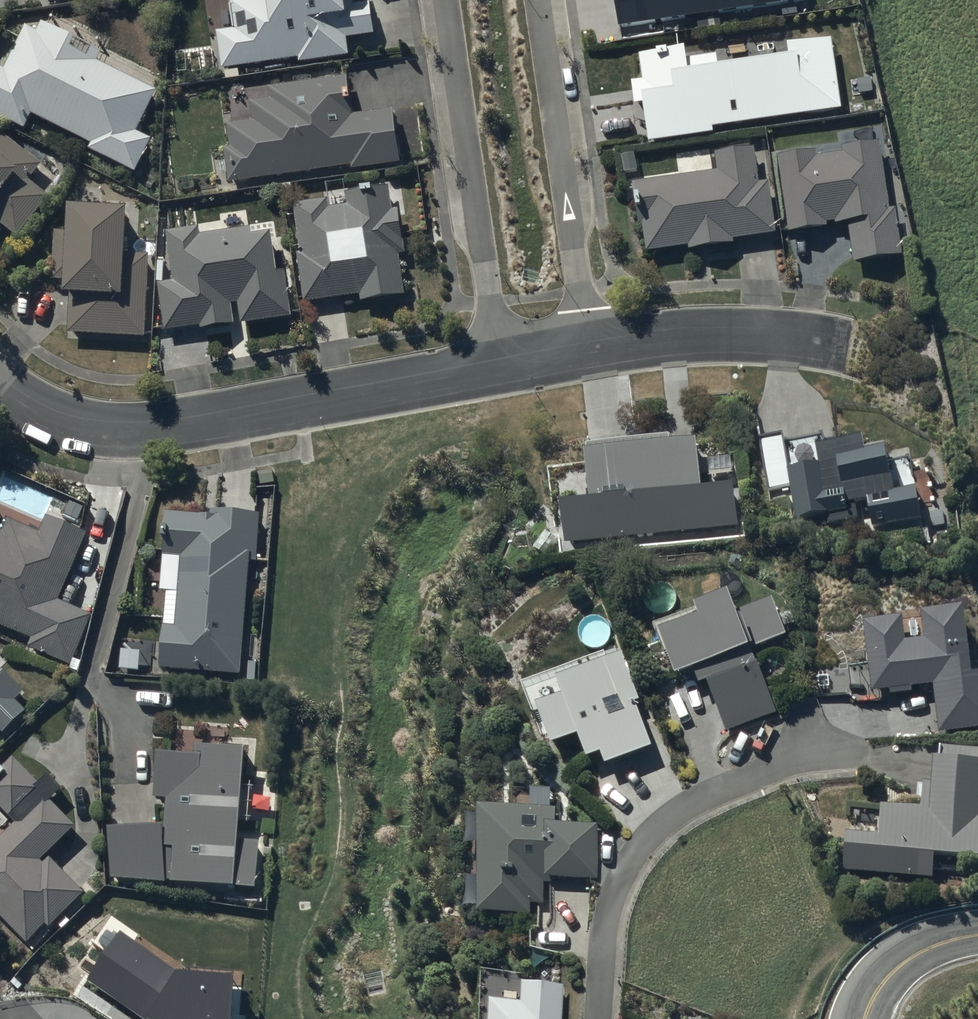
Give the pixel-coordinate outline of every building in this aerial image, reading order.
[(299,60),(300,65),(350,57),(347,39),(375,35),(371,3),(361,4),(361,0),(242,0),(232,2),(236,31),(217,34),(222,71),(226,70),(228,80),(239,78),(238,69),(299,60)] [(617,25),(787,0),(614,0),(617,25)] [(96,62),(101,53),(40,24),(36,31),(27,27),(6,69),(0,67),(0,117),(26,130),(33,116),(91,145),(89,149),(135,172),(151,138),(139,132),(158,92),(96,62)] [(789,57),(718,67),(716,57),(687,61),(685,49),(639,56),(642,79),(632,81),(635,106),(643,105),(648,143),(714,133),(713,127),(842,109),(832,38),(787,44),(789,57)] [(229,184),(351,166),(352,171),(403,164),(396,110),(355,116),(349,78),(340,79),(338,67),(322,69),(324,81),(270,89),(272,100),(252,103),(254,123),(228,126),(231,148),(224,149),(229,184)] [(19,238),(51,197),(30,181),(43,165),(0,131),(0,223),(19,238)] [(816,158),(815,152),(776,158),(789,234),(828,228),(828,224),(836,223),(836,226),(848,224),(854,264),(903,257),(896,209),(890,210),(880,142),(843,148),(844,154),(816,158)] [(717,171),(670,178),(669,172),(642,176),(643,183),(634,184),(639,224),(641,224),(645,252),(689,246),(689,251),(735,245),(734,239),(776,233),(768,183),(759,184),(754,148),(715,154),(717,171)] [(305,304),(361,295),(362,303),(381,300),(383,317),(402,314),(400,297),(408,296),(401,254),(406,253),(399,209),(393,210),(390,188),(348,194),(349,205),(330,208),(329,200),(295,205),(303,255),(298,256),(305,304)] [(131,211),(71,208),(69,232),(56,231),(54,282),(67,283),(66,297),(71,297),(69,335),(146,339),(151,255),(128,254),(131,211)] [(168,232),(174,282),(159,284),(165,331),(201,327),(201,329),(235,325),(232,304),(239,303),(241,323),(292,317),(286,272),(278,273),(273,233),(254,235),(253,229),(202,235),(201,228),(168,232)] [(783,435),(759,439),(766,491),(790,488),(794,519),(825,514),(826,524),(859,520),(857,505),(868,503),(871,528),(920,521),(916,489),(894,492),(888,448),(866,451),(865,439),(838,443),(837,438),(825,440),(824,436),(784,442),(783,435)] [(565,546),(738,528),(733,486),(701,489),(696,441),(670,443),(670,437),(587,445),(588,452),(586,452),(591,503),(561,506),(565,546)] [(242,674),(249,563),(258,563),(261,515),(212,511),(211,517),(167,514),(165,556),(182,558),(178,628),(164,627),(161,669),(242,674)] [(31,638),(27,647),(71,666),(93,614),(59,599),(86,533),(50,518),(43,535),(11,521),(6,532),(0,529),(0,625),(31,638)] [(727,734),(779,714),(775,702),(778,701),(766,667),(758,669),(750,647),(785,634),(783,627),(794,623),(790,613),(778,617),(772,600),(736,613),(729,594),(696,606),(697,609),(652,626),(658,643),(662,642),(675,678),(694,671),(699,685),(708,682),(727,734)] [(862,617),(871,689),(933,682),(939,730),(977,725),(977,669),(970,670),(961,602),(920,608),(923,635),(904,637),(901,612),(862,617)] [(153,644),(121,642),(118,671),(151,674),(153,644)] [(615,650),(521,685),(534,718),(541,715),(552,746),(578,736),(586,759),(601,753),(605,765),(652,747),(635,704),(640,703),(621,655),(618,656),(615,650)] [(5,734),(27,711),(18,702),(26,692),(0,667),(0,729),(5,734)] [(940,747),(940,760),(933,760),(932,785),(924,785),(923,810),(880,808),(879,836),(845,834),(843,871),(934,878),(935,856),(977,859),(977,750),(940,747)] [(112,881),(257,889),(261,843),(241,841),(249,750),(198,748),(198,758),(158,757),(156,801),(166,801),(166,829),(111,830),(112,881)] [(27,944),(47,925),(51,929),(88,893),(50,854),(77,828),(52,802),(66,789),(52,774),(40,785),(16,761),(7,770),(5,768),(0,773),(0,808),(15,824),(0,839),(0,916),(27,944)] [(482,808),(481,915),(530,915),(530,903),(543,903),(543,879),(597,879),(597,824),(555,823),(555,809),(482,808)] [(87,979),(146,1018),(230,1018),(234,972),(175,969),(119,931),(87,979)] [(564,986),(522,984),(521,1004),(490,1002),(489,1018),(562,1018),(564,986)]
